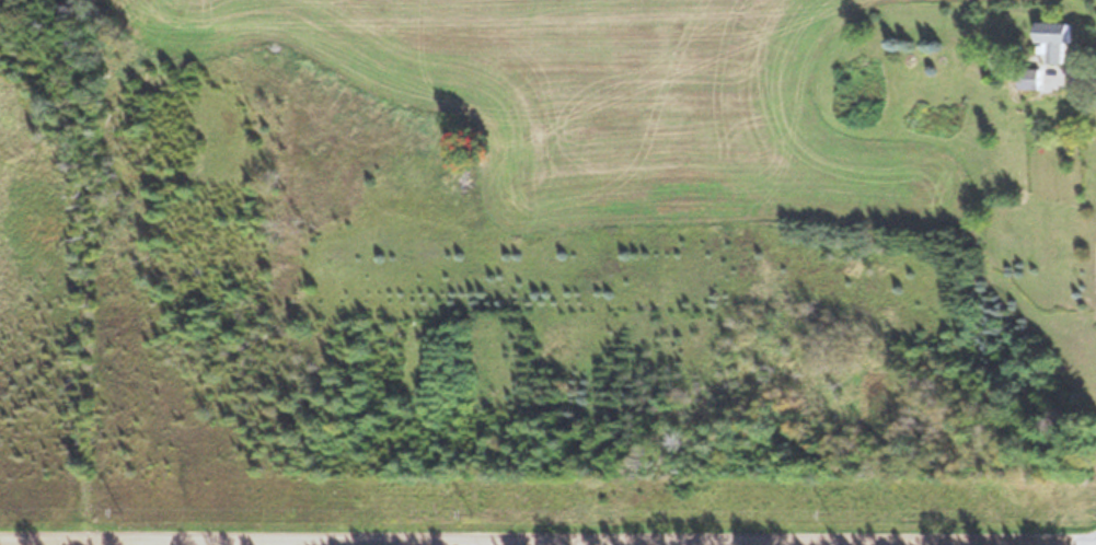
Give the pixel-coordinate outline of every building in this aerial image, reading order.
[(1052,64),(1066,65),(1067,44),(1074,45),(1075,24),(1043,23),(1042,52),(1052,53),(1052,64)] [(1023,90),(1042,90),(1042,70),(1023,70),(1023,90)]
